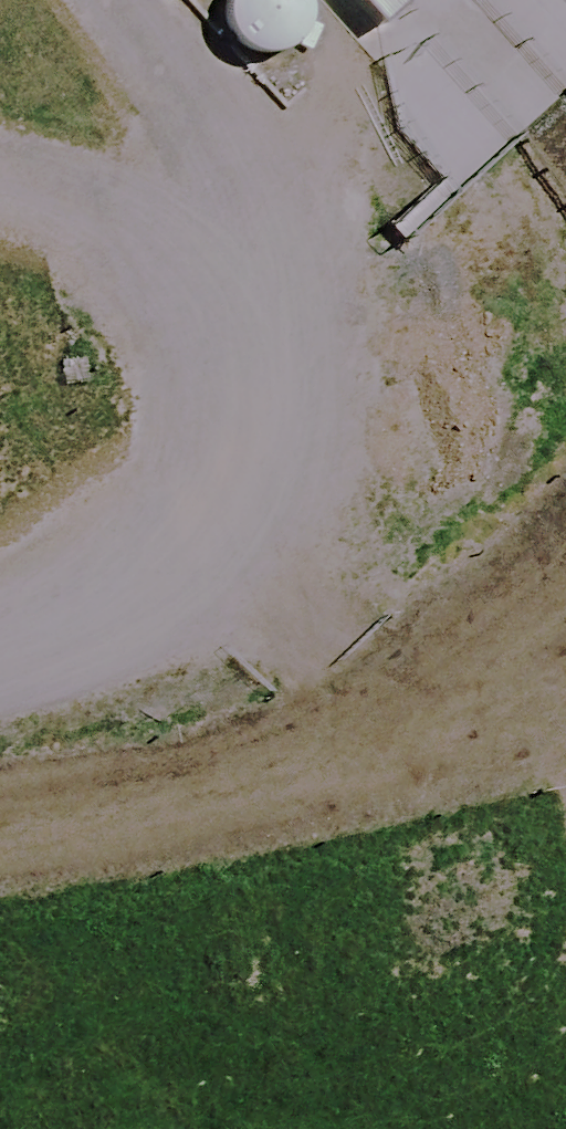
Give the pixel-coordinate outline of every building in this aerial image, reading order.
[(376,30),(409,0),(348,0),(376,30)]
